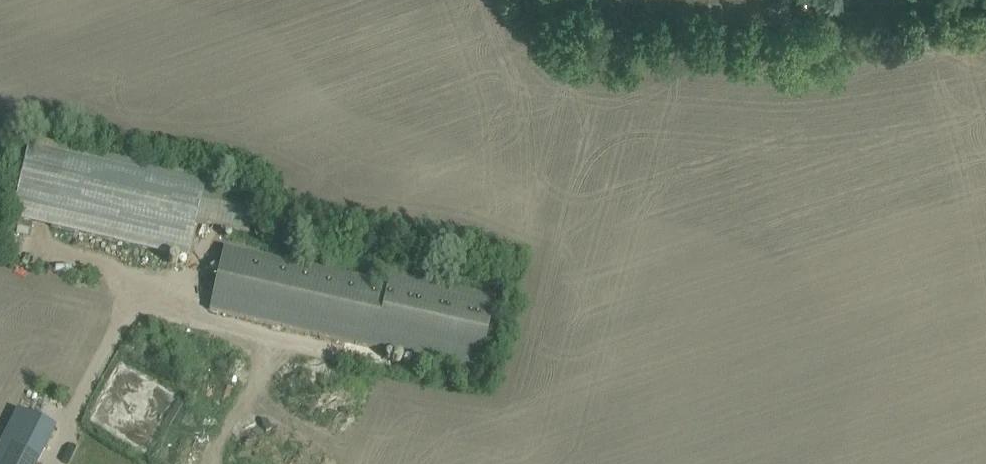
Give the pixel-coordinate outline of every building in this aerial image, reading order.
[(574,19),(574,22),(790,20),(790,0),(573,0),(574,19)] [(188,262),(198,218),(250,230),(258,194),(30,141),(11,222),(188,262)] [(387,286),(224,248),(210,311),(478,372),(495,298),(391,274),(387,286)] [(0,448),(0,463),(38,463),(55,429),(19,410),(0,448)]
